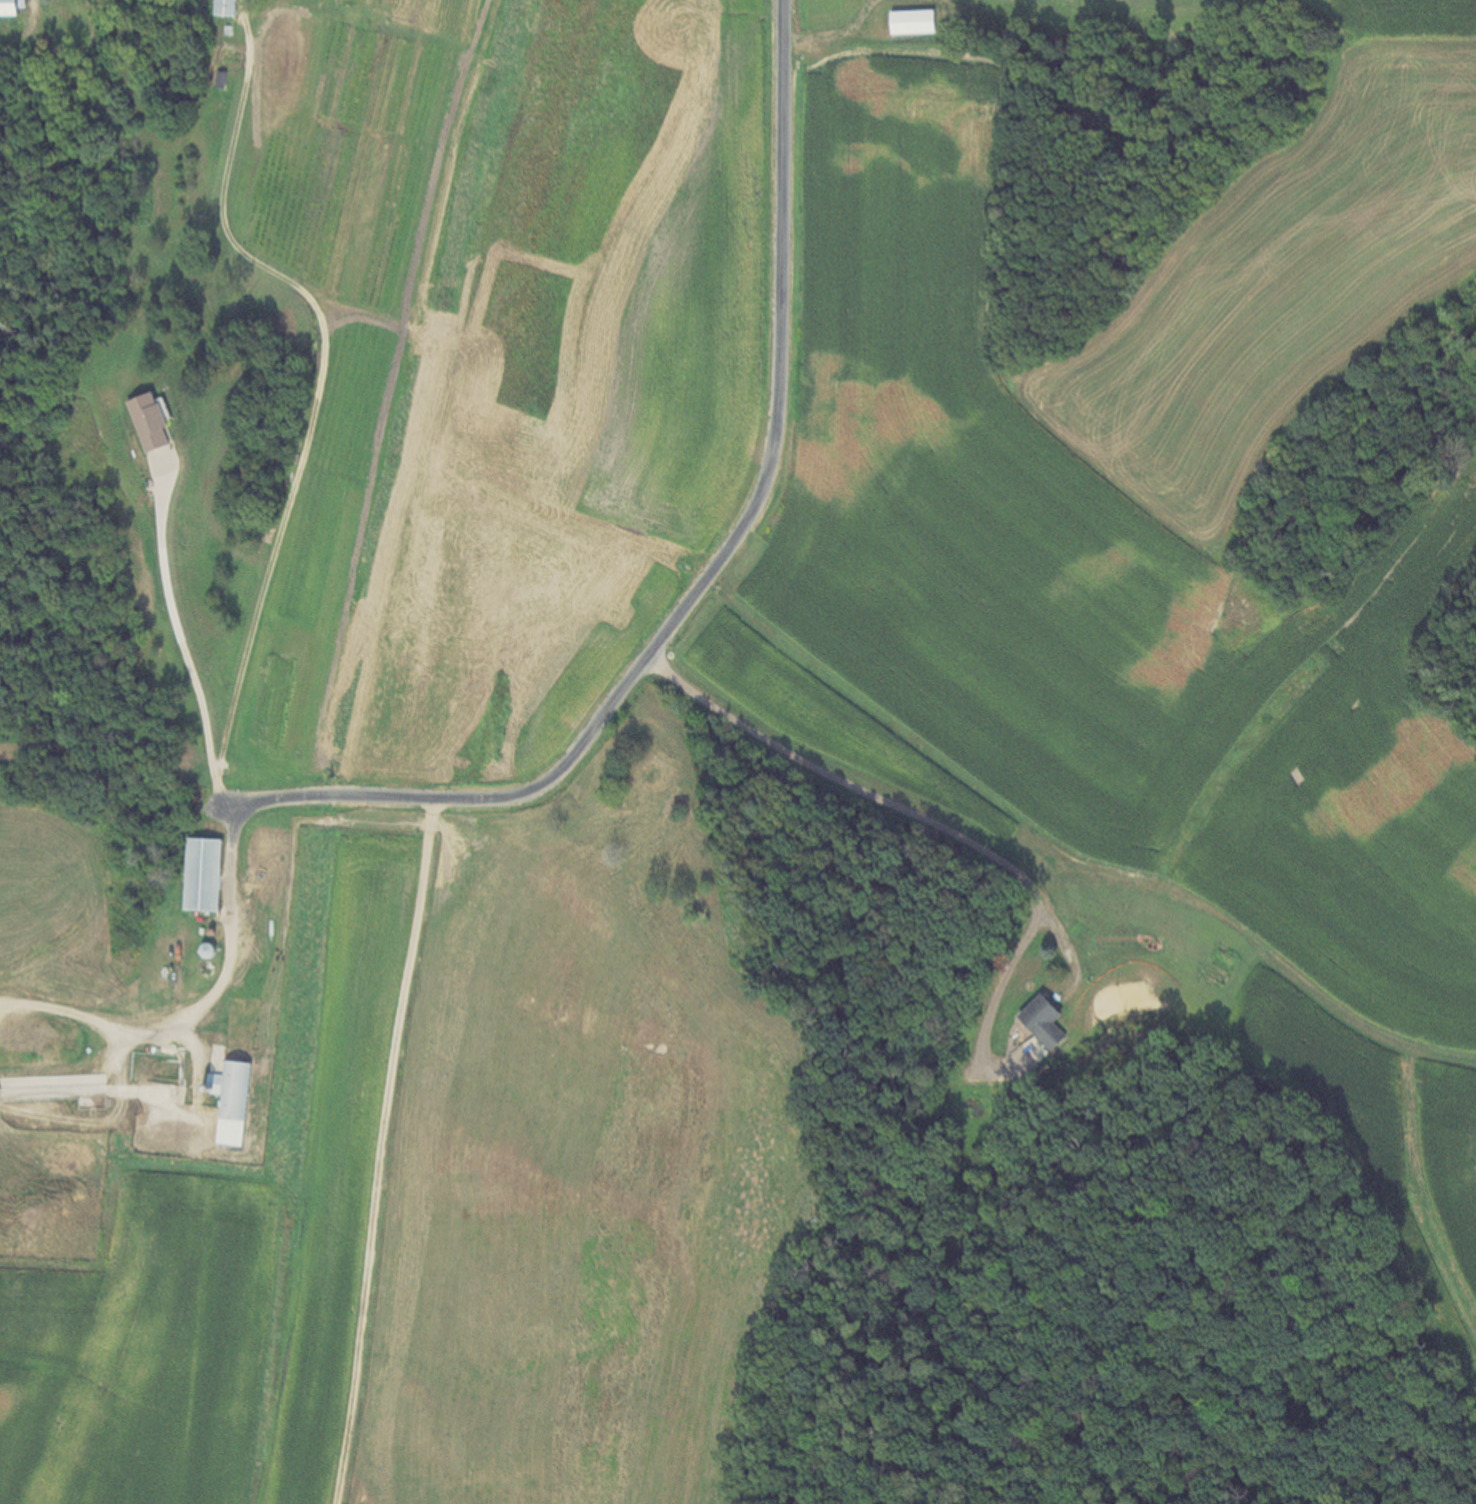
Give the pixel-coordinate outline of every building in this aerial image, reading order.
[(27,16),(28,0),(0,0),(0,16),(27,16)] [(216,15),(240,15),(240,0),(216,0),(216,15)] [(938,10),(894,10),(894,33),(938,33),(938,10)] [(148,454),(177,445),(160,392),(131,401),(148,454)] [(187,910),(225,911),(226,839),(188,839),(187,910)] [(217,956),(216,945),(207,945),(207,956),(217,956)] [(1024,1015),(1053,1052),(1071,1038),(1058,1022),(1067,1015),(1051,993),(1024,1015)] [(249,1146),(255,1062),(229,1060),(228,1075),(211,1073),(210,1091),(225,1093),(221,1144),(249,1146)]
